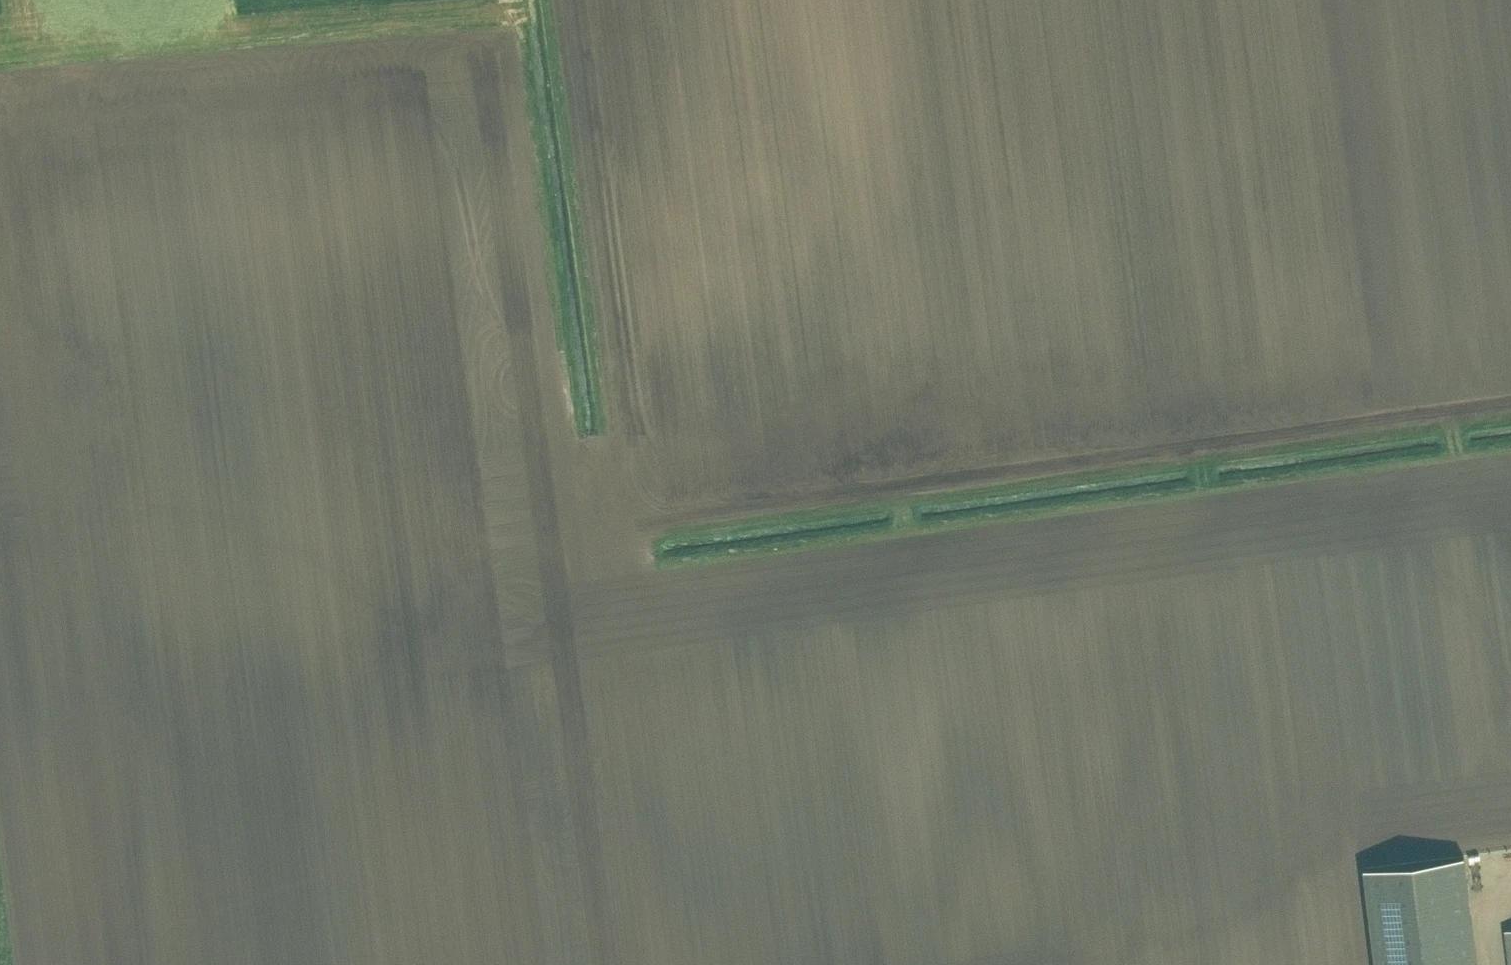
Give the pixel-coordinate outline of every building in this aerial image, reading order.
[(1465,855),(1365,867),(1377,964),(1478,964),(1465,855)]
